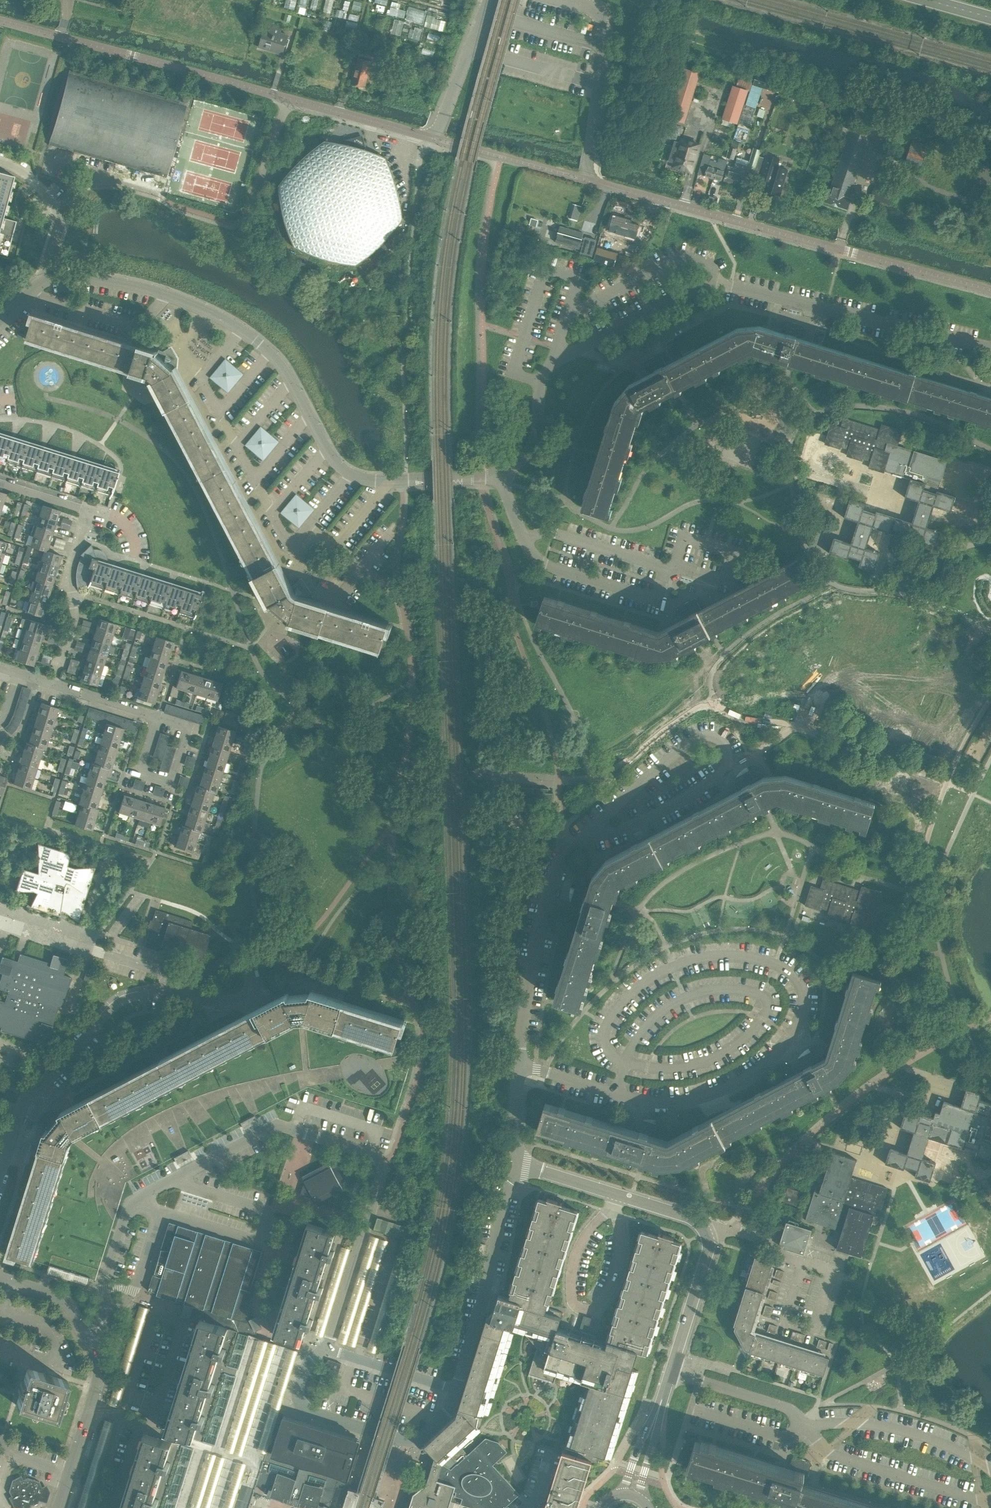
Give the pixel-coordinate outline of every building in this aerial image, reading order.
[(282,54),(288,36),(280,33),(282,28),(267,23),(260,47),(265,49),(282,54)] [(364,88),(371,62),(380,64),(382,55),(361,49),(359,56),(352,85),(364,88)] [(684,123),(699,74),(684,69),(669,118),(684,123)] [(177,138),(187,103),(175,99),(69,70),(48,145),(166,177),(175,143),(173,143),(174,137),(177,138)] [(757,73),(753,85),(774,92),(778,80),(757,73)] [(737,124),(748,91),(732,86),(722,119),(737,124)] [(813,93),(794,87),(790,99),(809,105),(813,93)] [(848,198),(873,125),(847,116),(839,138),(847,141),(829,192),(825,191),(821,202),(847,209),(850,199),(848,198)] [(678,141),(681,128),(668,125),(665,137),(678,141)] [(401,218),(387,161),(384,158),(367,154),(362,135),(362,137),(332,144),(327,143),(326,143),(326,141),(324,141),(324,142),(318,146),(314,150),(309,154),(305,158),(300,162),(296,167),(292,171),(288,176),(284,180),(280,185),(279,185),(278,187),(281,188),(281,189),(295,245),(298,248),(316,253),(317,255),(319,255),(320,254),(341,260),(341,262),(343,262),(344,261),(354,264),(358,263),(368,254),(391,247),(388,234),(400,222),(401,218)] [(675,142),(669,161),(674,163),(673,166),(691,172),(698,147),(699,145),(682,140),(681,142),(681,141),(681,143),(675,142)] [(920,169),(928,146),(912,141),(904,164),(920,169)] [(727,158),(733,160),(736,150),(730,148),(727,158)] [(742,188),(746,173),(752,175),(761,151),(760,151),(754,149),(748,166),(735,163),(734,168),(728,166),(723,182),(742,188)] [(713,179),(718,163),(710,160),(711,156),(704,154),(698,174),(705,176),(713,179)] [(759,179),(766,181),(763,191),(779,196),(787,170),(777,167),(780,159),(767,155),(759,179)] [(713,179),(721,181),(727,161),(719,159),(718,163),(713,179)] [(7,256),(16,221),(2,217),(13,177),(14,176),(0,172),(0,254),(7,256)] [(888,204),(892,193),(875,187),(871,198),(888,204)] [(575,205),(571,219),(576,221),(580,207),(575,205)] [(631,239),(635,226),(626,224),(627,221),(609,216),(605,231),(614,234),(613,237),(626,241),(626,237),(631,239)] [(579,249),(583,234),(559,227),(555,242),(579,249)] [(526,236),(525,240),(540,244),(541,240),(526,236)] [(585,237),(581,253),(592,256),(597,240),(585,237)] [(598,258),(617,264),(620,255),(601,249),(598,258)] [(177,369),(174,358),(167,353),(156,352),(156,351),(155,351),(155,353),(35,316),(28,341),(123,371),(147,378),(148,378),(153,382),(204,481),(227,468),(205,426),(204,426),(190,399),(191,398),(176,370),(178,370),(177,369)] [(809,345),(795,340),(796,337),(799,339),(802,330),(804,329),(803,326),(798,324),(797,327),(793,325),(791,322),(787,321),(784,323),(782,329),(786,330),(785,333),(787,334),(786,337),(759,329),(738,331),(677,363),(688,384),(749,351),(752,351),(802,367),(809,345)] [(977,397),(817,347),(809,345),(802,367),(990,425),(990,401),(977,397)] [(641,408),(688,384),(677,363),(664,370),(662,367),(666,365),(662,357),(662,355),(659,354),(655,356),(656,359),(652,361),(649,360),(645,362),(644,365),(647,371),(650,369),(652,372),(654,371),(655,371),(656,374),(631,387),(617,403),(584,509),(606,516),(639,410),(641,408)] [(234,367),(226,360),(222,364),(231,371),(234,367)] [(231,371),(222,364),(218,369),(227,376),(231,371)] [(243,374),(234,367),(231,371),(239,378),(243,374)] [(227,376),(218,369),(214,373),(223,381),(227,376)] [(239,378),(231,371),(227,376),(235,383),(239,378)] [(223,381),(214,373),(211,378),(219,385),(223,381)] [(235,383),(227,376),(223,381),(231,388),(235,383)] [(231,388),(223,381),(219,385),(228,392),(231,388)] [(937,492),(947,461),(896,446),(901,431),(902,432),(902,431),(882,425),(883,424),(882,424),(880,429),(843,418),(840,426),(830,423),(830,424),(831,424),(825,444),(839,448),(839,449),(840,449),(840,446),(849,449),(847,456),(861,460),(861,461),(862,458),(871,460),(869,467),(883,472),(882,473),(883,473),(884,471),(910,480),(905,497),(904,496),(904,497),(918,502),(921,503),(917,513),(915,513),(912,523),(876,512),(876,511),(875,514),(863,510),(865,504),(850,499),(849,500),(850,500),(845,517),(844,517),(844,518),(858,522),(851,543),(833,538),(829,553),(830,552),(847,558),(847,559),(848,556),(861,560),(858,567),(873,572),(874,571),(873,571),(878,553),(879,553),(875,552),(876,550),(873,549),(873,551),(865,548),(872,526),(907,538),(908,539),(909,536),(921,540),(919,546),(934,551),(935,550),(934,550),(939,533),(940,533),(940,532),(936,531),(937,530),(934,529),(934,530),(926,528),(933,506),(950,512),(955,497),(955,496),(954,497),(937,492)] [(266,439),(270,434),(261,427),(257,432),(266,439)] [(266,439),(257,432),(254,436),(262,444),(266,439)] [(111,494),(118,472),(116,472),(117,469),(115,467),(112,466),(110,465),(107,463),(104,462),(103,465),(71,455),(0,433),(0,459),(111,494)] [(278,441),(273,437),(270,434),(266,439),(274,446),(278,441)] [(262,444),(254,436),(250,441),(258,448),(262,444)] [(274,446),(266,439),(262,444),(271,451),(274,446)] [(254,453),(258,448),(250,441),(246,446),(254,453)] [(271,451),(262,444),(258,448),(267,455),(271,451)] [(267,455),(258,448),(254,453),(263,460),(267,455)] [(263,537),(227,468),(204,481),(269,605),(272,603),(273,603),(291,618),(292,619),(291,622),(291,623),(292,620),(381,648),(380,650),(381,651),(389,626),(302,599),(305,590),(298,584),(290,589),(278,564),(277,564),(263,537)] [(305,502),(302,500),(297,495),(293,499),(301,507),(305,502)] [(301,507),(293,499),(289,504),(297,511),(301,507)] [(314,509),(308,504),(305,502),(301,507),(310,514),(314,509)] [(297,511),(289,504),(285,509),(294,516),(297,511)] [(56,521),(60,510),(42,505),(39,516),(56,521)] [(310,514),(301,507),(297,511),(306,518),(310,514)] [(294,516),(285,509),(281,513),(290,520),(294,516)] [(306,518),(297,511),(294,516),(302,523),(306,518)] [(53,531),(56,521),(39,516),(36,526),(53,531)] [(302,523),(294,516),(290,520),(298,527),(302,523)] [(36,526),(33,525),(30,535),(33,536),(50,541),(53,531),(36,526)] [(47,551),(50,541),(33,536),(29,546),(44,551),(44,550),(47,551)] [(105,554),(103,552),(102,550),(99,549),(97,549),(95,549),(93,549),(91,544),(80,555),(82,556),(80,559),(95,563),(93,570),(92,574),(90,580),(89,584),(194,617),(202,592),(116,565),(107,563),(107,560),(107,558),(106,556),(105,554)] [(61,556),(47,551),(44,550),(44,551),(41,561),(58,566),(61,556)] [(93,570),(95,563),(80,559),(77,565),(93,570)] [(55,576),(58,566),(41,561),(37,571),(55,576)] [(658,635),(549,601),(544,599),(537,621),(627,650),(651,657),(671,654),(681,650),(710,635),(810,582),(799,562),(699,614),(698,611),(701,609),(697,602),(697,600),(694,599),(680,606),(679,610),(682,615),(681,618),(683,623),(660,635),(658,635)] [(92,574),(93,570),(77,565),(76,572),(92,574)] [(51,586),(55,576),(37,571),(34,581),(51,586)] [(90,580),(92,574),(76,572),(75,581),(90,580)] [(89,584),(90,580),(75,581),(77,589),(78,589),(77,587),(88,585),(89,584)] [(48,596),(51,586),(34,581),(31,591),(48,596)] [(45,606),(48,596),(31,591),(28,601),(45,606)] [(42,617),(45,606),(28,601),(25,612),(42,617)] [(43,635),(46,625),(46,624),(25,618),(22,629),(43,635)] [(113,634),(116,624),(99,619),(96,629),(113,634)] [(80,628),(89,631),(92,622),(83,620),(80,628)] [(39,645),(43,635),(22,629),(19,639),(39,645)] [(109,645),(113,634),(96,629),(92,640),(109,645)] [(47,642),(56,645),(59,636),(50,633),(47,642)] [(965,651),(969,638),(955,633),(951,647),(965,651)] [(170,652),(173,642),(155,637),(152,647),(170,652)] [(36,656),(39,645),(19,639),(15,649),(19,650),(36,656)] [(106,655),(109,645),(92,640),(89,650),(106,655)] [(74,650),(82,652),(85,643),(76,641),(74,650)] [(167,662),(170,652),(152,647),(151,650),(149,657),(167,662)] [(33,666),(36,656),(19,650),(16,660),(33,666)] [(103,665),(106,655),(89,650),(86,660),(103,665)] [(41,662),(50,665),(52,656),(44,653),(41,662)] [(163,673),(167,662),(149,657),(146,667),(163,673)] [(68,669),(77,672),(80,663),(71,660),(68,669)] [(100,675),(103,665),(86,660),(83,670),(100,675)] [(160,683),(163,673),(146,667),(143,677),(160,683)] [(101,686),(104,677),(100,676),(100,675),(83,670),(79,680),(97,686),(97,685),(101,686)] [(186,691),(191,674),(181,671),(175,688),(186,691)] [(196,694),(201,677),(191,674),(186,691),(196,694)] [(157,693),(160,683),(143,677),(140,687),(157,693)] [(206,698),(212,681),(201,677),(196,694),(206,698)] [(217,701),(222,684),(212,681),(206,698),(217,701)] [(9,722),(5,727),(10,733),(16,728),(21,721),(26,704),(32,688),(22,685),(13,715),(9,722)] [(154,703),(157,693),(140,687),(136,698),(154,703)] [(55,719),(58,708),(41,703),(38,713),(55,719)] [(164,713),(203,724),(205,715),(166,704),(164,713)] [(89,707),(86,717),(90,718),(106,723),(123,728),(133,732),(136,722),(89,707)] [(236,727),(240,714),(226,710),(222,723),(236,727)] [(51,729),(55,719),(38,713),(34,723),(51,729)] [(48,739),(51,729),(34,723),(31,733),(48,739)] [(120,739),(123,728),(106,723),(103,734),(120,739)] [(231,742),(235,731),(218,726),(214,737),(231,742)] [(45,749),(48,739),(31,733),(28,743),(28,744),(43,748),(43,749),(45,749)] [(160,733),(152,757),(162,760),(170,736),(160,733)] [(117,749),(120,739),(103,734),(100,744),(117,749)] [(231,742),(214,737),(211,747),(228,752),(231,742)] [(40,758),(43,749),(43,748),(28,744),(28,743),(26,742),(23,753),(40,758)] [(114,759),(117,749),(100,744),(97,754),(114,759)] [(167,745),(159,769),(169,773),(177,748),(167,745)] [(225,762),(228,752),(211,747),(208,757),(225,762)] [(37,768),(40,758),(23,753),(20,763),(37,768)] [(110,770),(114,759),(97,754),(94,763),(94,764),(108,768),(108,769),(110,770)] [(184,765),(192,768),(195,759),(187,756),(184,765)] [(222,773),(225,762),(208,757),(205,767),(222,773)] [(33,778),(37,768),(20,763),(16,773),(33,778)] [(105,778),(108,769),(108,768),(94,764),(94,763),(91,763),(88,773),(105,778)] [(763,809),(762,808),(775,801),(778,800),(867,828),(873,806),(846,797),(785,778),(764,780),(757,784),(757,778),(761,774),(762,773),(762,772),(762,770),(762,769),(762,768),(761,767),(760,766),(759,765),(758,765),(757,765),(755,764),(753,764),(751,765),(749,765),(747,766),(749,770),(736,777),(736,776),(735,778),(735,779),(734,780),(734,782),(734,783),(734,785),(735,786),(736,787),(737,788),(739,787),(741,787),(743,791),(647,842),(658,862),(754,812),(755,813),(763,809)] [(219,783),(222,773),(205,767),(202,778),(219,783)] [(30,789),(33,778),(16,773),(13,784),(30,789)] [(102,789),(105,778),(88,773),(85,783),(102,789)] [(178,785),(186,788),(189,779),(181,776),(178,785)] [(215,793),(219,783),(202,778),(200,782),(199,787),(213,792),(215,793)] [(142,790),(145,782),(136,779),(133,788),(142,790)] [(210,802),(213,792),(199,787),(200,782),(199,787),(197,786),(193,797),(210,802)] [(99,799),(102,789),(85,783),(82,793),(99,799)] [(161,797),(164,788),(155,786),(152,794),(161,797)] [(95,809),(96,808),(99,799),(82,793),(78,804),(81,805),(81,804),(95,809)] [(129,815),(134,798),(123,795),(118,812),(129,815)] [(207,812),(210,802),(193,797),(190,806),(207,812)] [(139,818),(144,801),(134,798),(129,815),(139,818)] [(149,822),(154,805),(144,801),(139,818),(149,822)] [(95,820),(98,809),(96,808),(95,809),(81,804),(81,805),(78,814),(95,820)] [(159,825),(165,808),(154,805),(149,822),(159,825)] [(204,821),(207,812),(190,806),(187,816),(204,821)] [(91,830),(95,820),(78,814),(74,825),(91,830)] [(200,833),(204,821),(187,816),(184,826),(184,827),(198,831),(198,832),(200,833)] [(195,841),(198,832),(198,831),(184,827),(184,826),(182,825),(178,836),(195,841)] [(192,852),(195,841),(178,836),(175,847),(192,852)] [(619,883),(658,862),(647,842),(608,862),(594,878),(590,891),(586,887),(586,881),(585,880),(585,879),(584,878),(583,877),(582,877),(580,877),(578,877),(576,878),(575,879),(573,882),(572,883),(572,884),(571,885),(571,886),(575,887),(570,901),(571,902),(571,904),(572,905),(572,906),(573,907),(574,908),(576,909),(577,909),(579,908),(580,907),(581,904),(586,906),(556,1000),(578,1007),(611,903),(616,885),(619,883)] [(35,891),(37,892),(30,906),(62,916),(63,905),(65,905),(67,906),(66,914),(78,922),(95,868),(74,868),(67,866),(70,854),(38,844),(38,874),(22,869),(15,891),(33,891),(35,891)] [(877,907),(881,892),(861,886),(858,896),(850,893),(851,888),(822,879),(821,880),(822,880),(823,880),(827,881),(824,890),(810,885),(805,905),(819,910),(820,907),(829,910),(826,917),(841,922),(842,919),(851,922),(848,929),(863,934),(869,914),(865,912),(867,904),(877,907)] [(209,935),(191,929),(193,921),(175,916),(155,910),(151,925),(144,946),(167,954),(169,948),(202,959),(209,935)] [(1,1026),(0,1030),(0,1031),(1,1030),(46,1044),(46,1045),(56,1013),(57,1011),(55,1011),(56,1007),(58,1007),(61,1009),(61,1008),(61,1007),(70,978),(71,978),(71,977),(62,975),(67,960),(68,960),(68,959),(53,955),(50,964),(20,955),(20,954),(17,962),(2,957),(3,956),(2,956),(0,962),(0,973),(2,973),(0,978),(0,1026),(1,1026)] [(89,981),(93,968),(88,966),(83,979),(89,981)] [(727,1140),(825,1088),(837,1082),(850,1066),(866,1017),(871,1000),(877,980),(855,973),(828,1059),(827,1061),(819,1065),(819,1059),(823,1055),(823,1054),(824,1052),(824,1051),(824,1050),(823,1049),(823,1048),(822,1047),(821,1047),(821,1046),(820,1046),(817,1046),(815,1046),(813,1046),(811,1046),(809,1047),(811,1051),(798,1058),(797,1059),(797,1060),(796,1061),(796,1062),(796,1064),(796,1065),(796,1067),(797,1068),(799,1069),(800,1069),(803,1068),(805,1072),(739,1107),(738,1104),(730,1108),(731,1111),(716,1119),(727,1140)] [(175,1083),(256,1041),(298,1019),(305,1019),(395,1047),(395,1046),(400,1031),(403,1022),(373,1012),(372,1013),(343,1003),(323,997),(324,993),(314,991),(315,989),(302,985),(294,986),(291,987),(291,982),(290,982),(292,997),(287,997),(287,996),(259,1011),(258,1010),(230,1025),(231,1026),(203,1040),(203,1039),(163,1061),(175,1083)] [(414,1052),(395,1046),(395,1047),(305,1019),(298,1019),(256,1041),(175,1083),(77,1135),(72,1141),(35,1261),(49,1265),(90,1278),(96,1280),(127,1182),(182,1153),(308,1087),(395,1114),(414,1052)] [(175,1083),(163,1061),(119,1083),(119,1084),(92,1098),(92,1097),(64,1112),(62,1107),(51,1113),(46,1119),(42,1132),(44,1132),(41,1142),(44,1143),(38,1163),(29,1193),(28,1192),(10,1253),(35,1261),(72,1141),(77,1135),(175,1083)] [(989,1116),(990,1117),(990,1103),(979,1100),(981,1093),(966,1089),(967,1090),(961,1107),(943,1101),(940,1113),(935,1111),(935,1113),(933,1118),(932,1121),(951,1128),(947,1143),(963,1148),(963,1149),(964,1149),(965,1146),(977,1150),(975,1156),(977,1157),(990,1161),(990,1160),(990,1156),(990,1139),(990,1140),(980,1137),(984,1124),(986,1125),(989,1116)] [(680,1164),(727,1140),(716,1119),(669,1144),(667,1144),(653,1140),(658,1135),(660,1135),(661,1135),(663,1135),(665,1135),(666,1134),(667,1133),(668,1131),(668,1130),(668,1129),(668,1127),(666,1125),(665,1124),(663,1122),(661,1121),(659,1120),(657,1124),(644,1120),(644,1119),(642,1120),(640,1121),(639,1122),(637,1123),(636,1125),(636,1126),(636,1127),(636,1128),(637,1129),(638,1129),(640,1130),(639,1135),(544,1106),(538,1128),(641,1160),(659,1166),(680,1164)] [(947,1143),(951,1128),(932,1121),(933,1118),(906,1109),(905,1110),(906,1111),(901,1127),(900,1127),(900,1128),(914,1132),(907,1154),(890,1148),(885,1164),(886,1164),(886,1163),(895,1166),(903,1168),(903,1169),(904,1169),(904,1167),(917,1171),(915,1177),(929,1181),(930,1181),(929,1180),(931,1176),(935,1163),(936,1163),(932,1162),(932,1161),(930,1160),(929,1161),(921,1158),(928,1137),(943,1141),(947,1143)] [(850,1205),(857,1183),(850,1181),(856,1161),(857,1161),(857,1160),(831,1152),(831,1153),(832,1153),(826,1173),(817,1170),(814,1180),(818,1181),(817,1185),(816,1184),(805,1220),(817,1224),(817,1222),(825,1225),(825,1226),(842,1231),(843,1228),(835,1226),(843,1203),(850,1205)] [(335,1166),(331,1167),(329,1162),(302,1176),(305,1181),(301,1194),(314,1199),(316,1203),(343,1189),(341,1185),(344,1182),(346,1178),(346,1173),(343,1169),(340,1167),(335,1166)] [(877,1224),(887,1188),(876,1185),(875,1188),(857,1183),(850,1205),(843,1203),(835,1226),(843,1228),(842,1231),(837,1248),(836,1248),(836,1249),(861,1256),(861,1255),(870,1226),(871,1226),(872,1223),(877,1224)] [(788,1187),(783,1201),(796,1206),(801,1192),(788,1187)] [(387,1206),(391,1195),(385,1193),(381,1205),(387,1206)] [(393,1208),(397,1196),(391,1195),(387,1206),(393,1208)] [(399,1210),(402,1198),(397,1196),(393,1208),(399,1210)] [(404,1212),(408,1200),(402,1198),(399,1210),(404,1212)] [(456,1416),(454,1418),(469,1434),(477,1425),(479,1427),(478,1425),(480,1423),(482,1421),(484,1413),(504,1350),(508,1339),(511,1327),(514,1328),(514,1326),(526,1329),(525,1332),(525,1333),(524,1334),(537,1348),(536,1350),(529,1373),(528,1376),(529,1376),(529,1374),(554,1381),(553,1384),(554,1384),(557,1375),(558,1372),(581,1379),(581,1381),(581,1382),(582,1382),(583,1382),(585,1383),(588,1384),(569,1445),(566,1444),(564,1450),(582,1455),(582,1456),(592,1459),(598,1461),(600,1456),(607,1458),(634,1369),(632,1369),(638,1351),(646,1354),(647,1350),(681,1243),(672,1240),(673,1238),(674,1238),(659,1233),(658,1234),(659,1234),(658,1236),(656,1235),(641,1231),(607,1341),(606,1344),(595,1341),(596,1337),(592,1334),(588,1332),(588,1330),(580,1328),(579,1330),(572,1329),(571,1329),(570,1329),(570,1330),(569,1333),(557,1329),(558,1327),(563,1312),(547,1307),(548,1303),(549,1303),(578,1211),(563,1206),(561,1206),(562,1204),(562,1203),(547,1198),(547,1199),(547,1201),(539,1199),(535,1211),(510,1291),(511,1292),(509,1298),(499,1295),(494,1311),(490,1310),(456,1416)] [(410,1213),(414,1201),(408,1200),(404,1212),(410,1213)] [(379,1231),(383,1219),(377,1218),(374,1229),(379,1231)] [(385,1233),(389,1221),(383,1219),(379,1231),(385,1233)] [(391,1235),(394,1223),(389,1221),(385,1233),(391,1235)] [(783,1245),(782,1248),(804,1255),(812,1230),(786,1222),(779,1244),(783,1245)] [(257,1484),(266,1487),(264,1493),(313,1507),(318,1507),(319,1504),(329,1507),(335,1489),(336,1486),(343,1488),(346,1478),(347,1478),(347,1477),(350,1465),(355,1467),(359,1454),(356,1453),(361,1439),(284,1415),(277,1437),(278,1437),(275,1445),(276,1446),(275,1449),(268,1447),(298,1350),(270,1340),(255,1337),(256,1335),(257,1331),(256,1329),(258,1327),(259,1324),(257,1321),(255,1320),(252,1320),(251,1319),(247,1317),(257,1285),(252,1283),(262,1252),(169,1223),(148,1291),(149,1291),(149,1290),(158,1293),(157,1293),(158,1294),(159,1293),(176,1299),(177,1300),(177,1299),(185,1301),(185,1302),(186,1302),(192,1304),(189,1313),(187,1317),(199,1321),(165,1431),(171,1433),(168,1441),(144,1433),(121,1507),(249,1507),(257,1484)] [(333,1257),(335,1252),(331,1250),(333,1244),(332,1244),(336,1232),(308,1223),(296,1260),(324,1269),(328,1256),(333,1257)] [(397,1237),(400,1225),(394,1223),(391,1235),(397,1237)] [(402,1238),(406,1226),(400,1225),(397,1237),(402,1238)] [(408,1240),(411,1228),(406,1226),(402,1238),(408,1240)] [(751,1330),(771,1266),(773,1262),(755,1256),(734,1324),(735,1325),(734,1328),(742,1343),(740,1344),(744,1350),(748,1352),(823,1375),(829,1357),(749,1333),(750,1330),(751,1330)] [(321,1294),(323,1288),(320,1287),(322,1281),(321,1280),(324,1269),(296,1260),(284,1297),(313,1306),(317,1292),(321,1294)] [(90,1278),(49,1265),(47,1273),(88,1286),(90,1278)] [(776,1297),(778,1293),(774,1292),(770,1290),(769,1294),(768,1298),(771,1299),(775,1300),(776,1297)] [(313,1320),(309,1319),(313,1306),(284,1297),(273,1334),(301,1343),(305,1331),(306,1331),(308,1325),(311,1326),(313,1320)] [(762,1315),(766,1316),(770,1318),(771,1312),(773,1307),(769,1306),(766,1305),(764,1310),(762,1315)] [(337,1378),(342,1364),(328,1359),(324,1373),(337,1378)] [(55,1417),(63,1393),(67,1380),(27,1368),(15,1405),(55,1417)] [(109,1404),(118,1407),(121,1397),(112,1394),(109,1404)] [(409,1506),(415,1507),(449,1507),(451,1501),(455,1488),(461,1490),(470,1481),(495,1507),(504,1507),(520,1494),(493,1465),(507,1451),(498,1441),(486,1437),(468,1454),(463,1449),(473,1439),(470,1436),(470,1435),(469,1434),(454,1418),(425,1445),(424,1444),(419,1448),(424,1453),(426,1453),(433,1461),(426,1486),(424,1485),(413,1494),(409,1506)] [(809,1476),(808,1474),(810,1466),(812,1465),(811,1462),(806,1461),(806,1462),(801,1461),(799,1458),(795,1457),(792,1459),(790,1464),(794,1465),(793,1469),(795,1470),(794,1473),(695,1442),(688,1465),(796,1498),(793,1507),(867,1507),(806,1489),(807,1485),(806,1485),(809,1476)] [(582,1491),(592,1459),(582,1456),(582,1455),(564,1450),(563,1449),(562,1450),(556,1470),(561,1471),(559,1477),(553,1475),(551,1481),(550,1483),(549,1486),(556,1489),(536,1507),(577,1507),(582,1491)] [(47,1492),(44,1487),(42,1488),(39,1481),(27,1477),(23,1479),(21,1476),(12,1480),(9,1491),(11,1496),(16,1506),(24,1507),(29,1507),(30,1503),(33,1504),(37,1502),(38,1499),(44,1501),(47,1492)]
